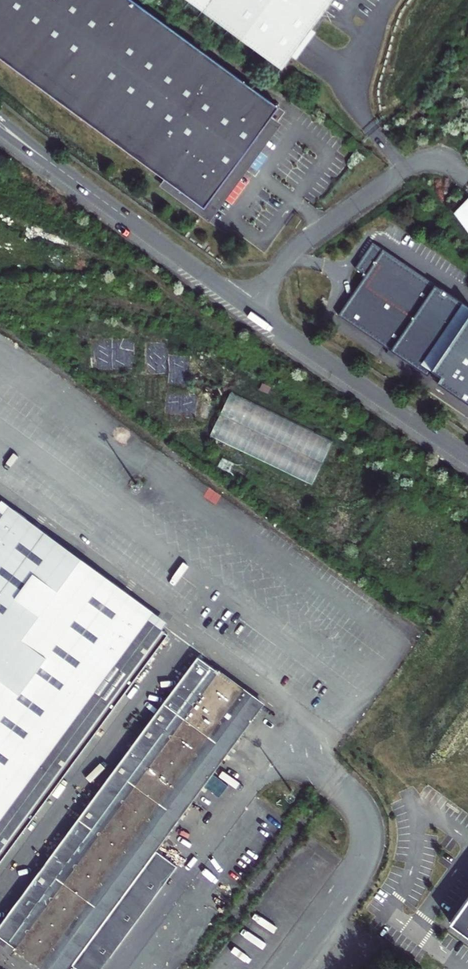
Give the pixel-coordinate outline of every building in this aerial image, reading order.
[(132,0),(0,0),(0,58),(164,179),(205,209),(272,116),(279,108),(177,33),(132,0)] [(206,19),(274,70),(286,54),(305,28),(317,13),(326,0),(180,0),(206,19)] [(282,124),(272,116),(205,209),(164,179),(159,185),(210,222),(282,124)] [(459,215),(458,216),(467,230),(467,205),(459,215)] [(375,245),(357,271),(368,278),(359,291),(341,318),(430,379),(467,323),(467,309),(375,245)] [(204,370),(218,377),(225,363),(211,357),(204,370)] [(168,635),(172,628),(0,502),(0,511),(168,635)] [(168,635),(0,511),(0,862),(168,635)] [(0,924),(0,938),(42,968),(70,968),(73,965),(79,968),(101,968),(177,866),(155,851),(264,704),(199,655),(0,924)] [(452,926),(467,938),(467,904),(452,926)]
